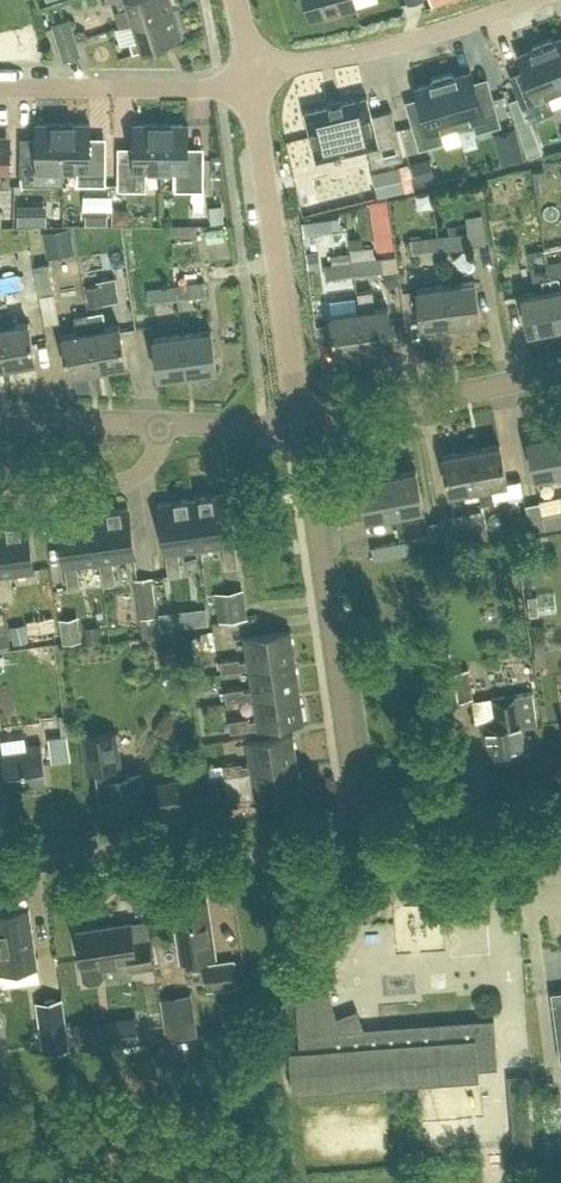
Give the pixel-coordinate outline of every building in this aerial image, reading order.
[(173,9),(170,0),(117,0),(119,8),(128,5),(134,22),(173,9)] [(341,9),(355,5),(354,0),(304,0),(309,17),(324,13),(327,16),(339,13),(341,9)] [(173,9),(134,22),(139,38),(130,41),(133,51),(182,36),(173,9)] [(63,57),(80,52),(69,17),(52,22),(63,57)] [(559,87),(560,86),(560,37),(555,39),(549,37),(541,40),(559,87)] [(546,92),(559,87),(541,40),(532,44),(530,49),(518,54),(531,88),(516,94),(516,95),(526,120),(554,110),(546,92)] [(441,73),(455,123),(471,118),(475,132),(500,124),(492,97),(479,101),(469,69),(455,73),(450,70),(441,73)] [(440,127),(455,123),(441,73),(432,75),(429,81),(415,85),(424,117),(410,120),(418,148),(443,141),(440,127)] [(370,114),(366,96),(366,94),(364,95),(341,101),(340,99),(328,102),(328,104),(305,109),(303,109),(304,111),(315,157),(314,157),(315,159),(317,158),(367,146),(371,164),(402,157),(390,109),(370,114)] [(538,150),(526,120),(516,95),(506,100),(525,154),(538,150)] [(63,168),(63,122),(36,122),(36,155),(20,155),(20,183),(49,184),(49,168),(63,168)] [(63,122),(63,168),(77,168),(77,184),(106,184),(106,155),(90,155),(90,122),(63,122)] [(161,169),(161,123),(134,123),(134,155),(118,155),(118,189),(146,189),(146,169),(161,169)] [(161,123),(161,169),(175,169),(175,189),(204,189),(204,156),(188,155),(188,123),(161,123)] [(521,156),(517,142),(498,147),(502,161),(521,156)] [(9,185),(9,152),(0,152),(0,185),(9,185)] [(423,160),(409,163),(413,183),(427,180),(423,160)] [(376,169),(382,194),(410,187),(404,162),(376,169)] [(546,187),(544,169),(531,170),(534,188),(546,187)] [(379,247),(393,244),(387,198),(372,201),(379,247)] [(222,203),(210,205),(212,221),(224,220),(222,203)] [(115,207),(115,221),(128,221),(128,212),(123,207),(115,207)] [(17,210),(17,222),(46,222),(46,210),(17,210)] [(85,212),(85,222),(97,222),(97,212),(85,212)] [(440,235),(441,248),(470,245),(486,242),(482,214),(466,216),(467,222),(448,225),(448,234),(440,235)] [(324,218),(325,231),(334,230),(333,217),(324,218)] [(49,256),(76,252),(72,227),(45,231),(49,256)] [(411,239),(413,252),(441,248),(440,235),(411,239)] [(349,237),(350,247),(362,246),(361,236),(349,237)] [(547,261),(544,247),(530,250),(532,264),(547,261)] [(317,251),(307,252),(309,266),(318,265),(317,251)] [(384,270),(383,256),(353,259),(355,274),(384,270)] [(560,325),(560,278),(560,274),(560,258),(547,261),(552,287),(560,325)] [(326,278),(355,274),(353,259),(340,261),(324,263),(326,278)] [(41,293),(55,291),(50,261),(36,264),(41,293)] [(529,331),(560,325),(552,287),(547,261),(532,264),(530,264),(533,279),(541,277),(543,289),(522,293),(529,331)] [(0,274),(0,290),(23,285),(20,270),(0,274)] [(207,279),(178,283),(180,298),(209,294),(207,279)] [(446,284),(451,322),(480,318),(475,280),(446,284)] [(151,302),(180,298),(178,283),(149,287),(151,302)] [(89,287),(92,304),(106,301),(103,284),(89,287)] [(422,326),(451,322),(446,284),(417,287),(422,326)] [(360,309),(365,348),(393,344),(388,305),(375,307),(373,289),(358,291),(361,309),(360,309)] [(336,351),(365,348),(360,309),(331,313),(336,351)] [(102,310),(89,312),(88,312),(97,367),(126,362),(119,324),(105,326),(102,310)] [(6,364),(35,359),(29,321),(17,323),(14,311),(0,314),(0,327),(6,364)] [(62,334),(69,372),(97,367),(88,312),(76,314),(78,331),(62,334)] [(187,371),(182,333),(181,320),(166,321),(168,335),(153,337),(158,375),(187,371)] [(182,333),(187,371),(216,367),(211,329),(182,333)] [(560,470),(560,457),(556,433),(528,438),(535,475),(560,470)] [(471,448),(478,486),(482,503),(495,500),(492,484),(507,481),(500,443),(471,448)] [(450,491),(478,486),(471,448),(443,454),(450,491)] [(388,474),(395,512),(423,506),(416,469),(388,474)] [(366,517),(395,512),(388,474),(359,479),(366,517)] [(194,497),(201,547),(223,544),(226,567),(239,565),(229,492),(194,497)] [(549,506),(560,504),(560,492),(547,495),(549,506)] [(159,502),(169,575),(182,573),(178,550),(201,547),(194,497),(159,502)] [(546,527),(544,513),(541,501),(528,504),(532,530),(546,527)] [(116,582),(113,559),(135,556),(128,506),(93,511),(100,561),(103,584),(116,582)] [(544,513),(546,527),(560,524),(560,510),(544,513)] [(78,564),(100,561),(93,511),(58,516),(68,589),(81,587),(78,564)] [(514,528),(531,524),(529,511),(512,514),(514,528)] [(2,598),(14,596),(11,573),(34,570),(27,520),(0,524),(0,583),(2,598)] [(430,549),(446,546),(441,522),(427,525),(428,535),(400,540),(402,554),(430,549)] [(458,529),(460,544),(488,538),(485,524),(458,529)] [(374,559),(402,554),(400,540),(372,545),(374,559)] [(421,554),(391,556),(392,581),(422,579),(421,554)] [(142,616),(158,614),(153,576),(137,578),(142,616)] [(422,581),(398,586),(400,598),(424,593),(422,581)] [(220,621),(247,617),(243,588),(216,592),(220,621)] [(175,609),(160,611),(162,628),(177,626),(175,609)] [(79,616),(60,618),(63,642),(82,639),(79,616)] [(12,626),(15,641),(26,639),(24,623),(12,626)] [(85,627),(87,641),(99,640),(97,626),(85,627)] [(202,634),(193,636),(195,651),(218,648),(214,629),(202,631),(202,634)] [(248,667),(295,660),(290,629),(244,636),(248,659),(240,660),(239,657),(221,660),(222,671),(248,666),(248,667)] [(0,635),(0,648),(10,646),(9,634),(0,635)] [(227,701),(254,697),(299,690),(295,660),(248,667),(252,688),(244,690),(243,686),(225,690),(227,701)] [(443,701),(473,697),(469,668),(439,672),(443,701)] [(299,690),(254,697),(257,718),(248,720),(248,717),(229,719),(231,730),(258,726),(258,727),(304,720),(299,690)] [(481,721),(487,758),(527,752),(523,723),(537,721),(533,690),(490,696),(491,699),(473,702),(476,721),(481,721)] [(56,736),(74,735),(72,710),(55,711),(56,736)] [(118,778),(116,766),(121,765),(115,732),(82,737),(87,770),(96,769),(99,788),(106,787),(111,819),(136,815),(135,810),(147,808),(142,775),(118,778)] [(252,771),(297,765),(293,734),(247,740),(250,763),(242,765),(242,761),(223,764),(225,775),(252,771)] [(6,787),(47,782),(41,742),(27,744),(27,750),(1,753),(6,787)] [(297,765),(252,771),(255,793),(247,794),(246,791),(228,794),(229,805),(256,801),(302,795),(297,765)] [(162,811),(208,804),(203,776),(158,782),(162,811)] [(181,959),(215,954),(206,896),(173,901),(181,959)] [(37,966),(29,907),(0,911),(0,971),(37,966)] [(134,941),(131,921),(77,929),(84,976),(89,980),(99,979),(103,974),(101,962),(130,958),(132,968),(153,965),(149,938),(134,941)] [(208,988),(239,982),(235,957),(204,962),(208,988)] [(478,1066),(497,1064),(493,1016),(382,1025),(361,1027),(358,1016),(354,1006),(335,1013),(326,986),(295,996),(297,1046),(287,1045),(290,1088),(418,1078),(478,1074),(478,1066)] [(549,988),(558,1059),(560,1059),(560,986),(549,988)] [(200,1033),(194,993),(163,997),(168,1038),(200,1033)] [(63,997),(39,1000),(45,1048),(69,1045),(63,997)] [(225,1036),(236,1034),(232,998),(220,999),(225,1036)] [(135,1016),(115,1019),(118,1041),(138,1039),(135,1016)] [(96,1021),(76,1023),(78,1046),(98,1044),(96,1021)] [(560,1109),(560,1106),(559,1094),(542,1096),(544,1111),(560,1109)]
